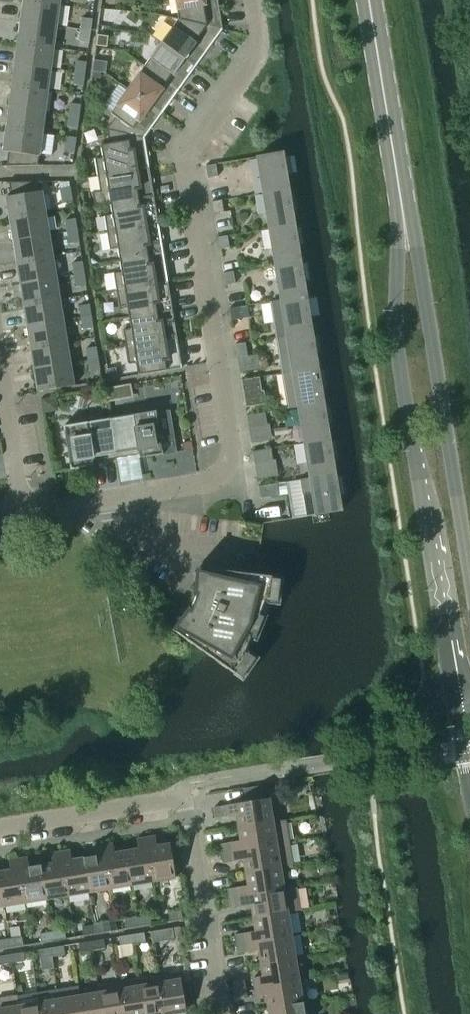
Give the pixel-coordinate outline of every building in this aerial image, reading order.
[(20,21),(57,26),(60,4),(27,0),(23,0),(20,21)] [(178,19),(222,29),(217,0),(175,0),(178,19)] [(82,18),(80,30),(91,31),(92,19),(82,18)] [(178,19),(161,43),(195,67),(222,29),(178,19)] [(20,21),(17,43),(54,48),(57,26),(20,21)] [(97,36),(109,38),(110,27),(99,25),(97,36)] [(91,31),(80,30),(79,42),(89,43),(91,31)] [(17,43),(14,64),(51,69),(54,48),(17,43)] [(161,43),(145,66),(178,90),(195,67),(161,43)] [(76,61),(75,73),(85,74),(87,62),(76,61)] [(14,64),(11,86),(48,91),(51,69),(14,64)] [(145,66),(128,89),(162,114),(178,90),(145,66)] [(85,74),(75,73),(73,85),(83,86),(85,74)] [(115,117),(107,129),(144,138),(162,114),(128,89),(120,84),(104,106),(112,111),(110,114),(115,117)] [(11,86),(9,107),(45,112),(48,91),(11,86)] [(71,104),(69,115),(79,117),(81,105),(71,104)] [(9,107),(6,128),(42,134),(45,112),(9,107)] [(79,117),(69,115),(67,127),(78,129),(79,117)] [(42,134),(6,128),(3,151),(8,152),(7,164),(6,164),(6,166),(40,165),(40,164),(38,164),(39,156),(42,134)] [(95,159),(98,176),(149,167),(144,138),(107,129),(109,144),(101,145),(103,157),(95,159)] [(64,151),(74,152),(76,138),(66,137),(64,151)] [(268,155),(258,157),(264,193),(289,189),(286,174),(292,173),(290,157),(284,158),(283,152),(271,154),(268,155)] [(205,166),(207,178),(218,176),(216,164),(205,166)] [(94,206),(110,203),(154,196),(149,167),(98,176),(100,191),(92,192),(94,206)] [(5,197),(9,219),(45,213),(42,191),(41,191),(40,183),(41,183),(41,181),(8,182),(8,183),(9,183),(11,196),(5,197)] [(60,189),(62,203),(72,201),(70,187),(60,189)] [(264,193),(269,229),(295,225),(292,210),(297,209),(295,193),(290,193),(289,189),(264,193)] [(104,215),(107,232),(158,224),(154,196),(110,203),(112,214),(104,215)] [(211,202),(213,214),(223,212),(221,200),(211,202)] [(9,219),(12,241),(49,235),(45,213),(9,219)] [(65,220),(67,232),(77,230),(75,218),(65,220)] [(117,248),(119,260),(163,253),(158,224),(107,232),(110,249),(117,248)] [(295,229),(295,225),(269,229),(275,264),(300,260),(298,246),(303,245),(300,228),(295,229)] [(77,230),(67,232),(68,243),(79,242),(77,230)] [(12,241),(16,262),(52,256),(49,235),(12,241)] [(217,237),(219,249),(229,248),(227,235),(217,237)] [(113,273),(116,290),(168,281),(163,253),(119,260),(121,271),(113,273)] [(16,262),(19,284),(56,277),(52,256),(16,262)] [(301,265),(300,260),(275,264),(281,300),(306,296),(304,281),(309,280),(306,264),(301,265)] [(72,263),(74,274),(84,273),(82,261),(72,263)] [(223,273),(225,285),(235,283),(233,271),(223,273)] [(84,273),(74,274),(75,286),(86,285),(84,273)] [(19,284),(23,305),(59,299),(56,277),(19,284)] [(127,306),(129,317),(172,310),(168,281),(116,290),(119,307),(127,306)] [(277,337),(287,336),(312,332),(310,317),(315,316),(312,299),(307,300),(306,296),(281,300),(271,302),(277,337)] [(23,305),(26,326),(63,320),(59,299),(23,305)] [(79,306),(81,317),(91,316),(89,304),(79,306)] [(229,308),(231,320),(241,319),(239,307),(229,308)] [(123,330),(125,347),(177,338),(172,310),(129,317),(131,328),(123,330)] [(91,316),(81,317),(82,329),(93,328),(91,316)] [(26,326),(30,348),(66,342),(63,320),(26,326)] [(283,373),(293,371),(318,367),(316,353),(321,352),(318,335),(313,336),(312,332),(287,336),(277,337),(283,373)] [(177,338),(125,347),(128,364),(136,362),(138,375),(182,368),(177,338)] [(30,348),(33,369),(70,363),(66,342),(30,348)] [(234,344),(236,356),(247,354),(245,342),(234,344)] [(86,348),(87,360),(98,358),(96,346),(86,348)] [(98,358),(87,360),(89,372),(100,370),(98,358)] [(70,363),(33,369),(37,391),(74,385),(70,363)] [(319,372),(318,367),(293,371),(283,373),(288,409),(298,407),(324,403),(321,388),(326,387),(323,371),(319,372)] [(250,378),(240,380),(242,392),(261,389),(259,377),(250,378)] [(324,403),(298,407),(304,443),(329,438),(327,424),(332,423),(330,406),(324,407),(324,403)] [(156,411),(109,418),(116,458),(139,455),(139,458),(147,457),(163,454),(175,452),(174,449),(168,412),(156,414),(156,411)] [(265,412),(246,415),(248,427),(267,424),(265,412)] [(116,458),(109,418),(63,426),(70,469),(86,467),(86,466),(94,465),(93,462),(116,458)] [(310,478),(335,474),(333,459),(338,458),(335,441),(330,442),(329,438),(304,443),(310,478)] [(271,448),(252,451),(254,463),(273,460),(271,448)] [(336,478),(335,474),(310,478),(299,479),(300,480),(306,515),(305,515),(305,516),(306,516),(341,511),(339,494),(344,494),(341,477),(336,478)] [(277,483),(258,486),(260,498),(279,495),(277,483)] [(195,594),(189,609),(188,608),(174,629),(173,629),(172,630),(188,642),(194,646),(197,648),(234,673),(235,672),(242,677),(256,658),(248,653),(249,652),(246,650),(251,637),(255,639),(264,617),(260,615),(265,603),(268,603),(268,601),(277,602),(280,579),(271,578),(271,576),(256,575),(255,574),(197,567),(197,569),(194,594),(195,594)] [(243,789),(246,802),(261,799),(259,787),(243,789)] [(236,815),(238,828),(273,822),(269,798),(213,808),(215,818),(236,815)] [(219,844),(221,854),(288,843),(285,820),(273,822),(238,828),(240,841),(219,844)] [(155,836),(146,838),(153,882),(175,878),(169,844),(157,846),(155,836)] [(138,849),(126,851),(132,885),(153,882),(146,838),(136,839),(138,849)] [(112,843),(103,845),(110,889),(132,885),(126,851),(114,853),(112,843)] [(243,860),(245,873),(280,867),(292,865),(288,843),(221,854),(223,863),(243,860)] [(95,856),(83,858),(89,892),(110,889),(103,845),(93,846),(95,856)] [(70,850),(60,852),(68,896),(89,892),(83,858),(71,860),(70,850)] [(52,863),(41,865),(46,899),(68,896),(60,852),(51,853),(52,863)] [(27,857),(18,859),(25,903),(46,899),(41,865),(29,867),(27,857)] [(0,871),(0,883),(4,906),(25,903),(18,859),(8,860),(10,870),(0,871)] [(227,889),(228,899),(284,889),(280,867),(245,873),(247,886),(227,889)] [(250,905),(253,918),(288,912),(300,910),(296,887),(284,889),(228,899),(230,908),(250,905)] [(168,913),(169,921),(182,919),(180,911),(168,913)] [(234,935),(236,944),(291,935),(288,912),(253,918),(255,931),(234,935)] [(149,916),(137,918),(138,927),(151,924),(149,916)] [(138,927),(137,918),(124,920),(126,929),(138,927)] [(107,923),(94,925),(96,933),(108,931),(107,923)] [(96,933),(94,925),(82,927),(83,936),(96,933)] [(151,931),(153,942),(174,939),(172,928),(151,931)] [(64,930),(52,932),(53,940),(66,938),(64,930)] [(53,940),(52,932),(39,934),(40,943),(53,940)] [(144,933),(131,935),(133,943),(145,941),(144,933)] [(133,943),(131,935),(119,937),(120,945),(133,943)] [(258,950),(260,963),(295,958),(291,935),(236,944),(237,954),(258,950)] [(22,937),(9,939),(10,947),(23,945),(22,937)] [(9,939),(0,940),(0,949),(10,947),(9,939)] [(103,939),(91,941),(92,950),(105,948),(103,939)] [(92,950),(91,941),(78,943),(80,952),(92,950)] [(63,946),(51,948),(52,956),(65,954),(63,946)] [(52,956),(51,948),(38,950),(40,959),(52,956)] [(23,952),(10,954),(12,963),(24,961),(23,952)] [(10,954),(0,956),(0,965),(12,963),(10,954)] [(253,978),(254,987),(299,980),(295,958),(260,963),(262,976),(253,978)] [(158,976),(164,1013),(171,1013),(186,1012),(179,973),(158,976)] [(138,980),(144,1013),(164,1013),(158,976),(138,980)] [(232,981),(234,991),(245,989),(244,979),(232,981)] [(118,983),(123,1013),(144,1013),(138,980),(118,983)] [(265,995),(267,1008),(302,1003),(299,980),(254,987),(256,997),(265,995)] [(99,992),(102,1013),(123,1013),(118,983),(98,986),(99,992)] [(57,989),(61,1013),(82,1013),(79,995),(77,986),(57,989)] [(37,993),(40,1013),(61,1013),(57,989),(37,993)] [(245,989),(234,991),(236,1000),(247,998),(245,989)] [(79,995),(82,1013),(102,1013),(99,992),(79,995)] [(17,996),(20,1013),(40,1013),(37,993),(17,996)] [(17,996),(0,999),(0,1013),(20,1013),(17,996)] [(267,1008),(268,1013),(304,1013),(302,1003),(267,1008)]
